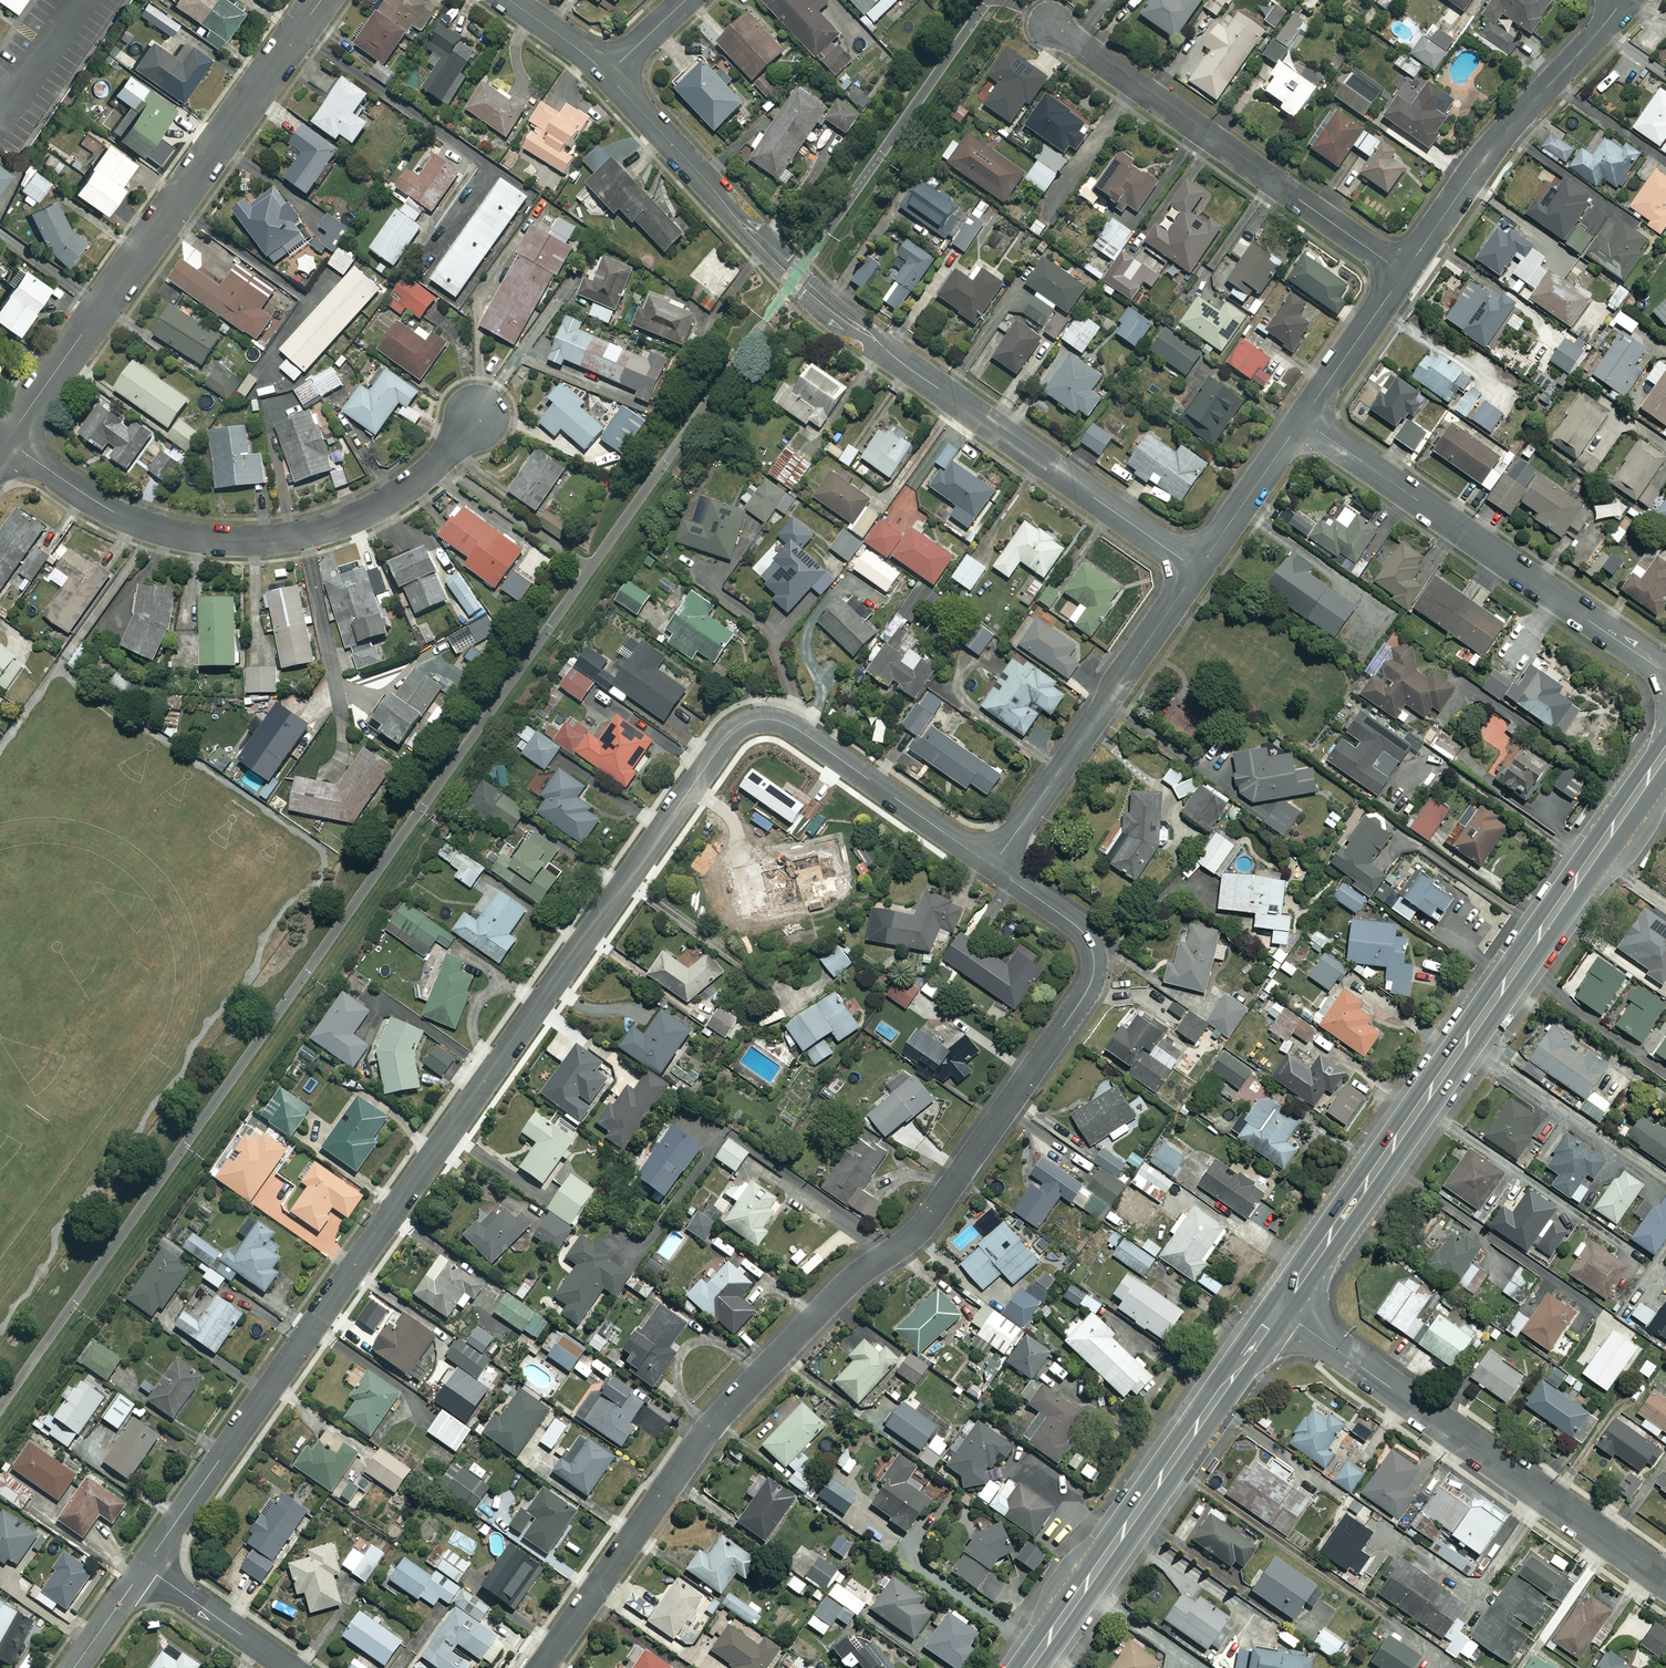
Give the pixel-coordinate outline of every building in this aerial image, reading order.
[(18,16),(29,0),(0,0),(0,3),(18,16)] [(177,23),(144,0),(136,12),(170,35),(177,23)] [(227,0),(175,0),(173,3),(198,20),(191,30),(216,47),(242,11),(227,0)] [(426,0),(386,0),(385,1),(384,0),(379,0),(372,9),(378,13),(356,44),(385,65),(413,25),(422,31),(434,14),(424,6),(427,1),(426,0)] [(817,58),(818,57),(835,76),(852,60),(834,40),(840,34),(819,11),(829,2),(827,0),(763,0),(817,58)] [(899,0),(851,0),(866,16),(861,20),(873,33),(877,29),(873,24),(899,0)] [(1139,12),(1174,36),(1198,0),(1147,0),(1139,12)] [(1204,6),(1217,15),(1227,1),(1230,3),(1232,0),(1209,0),(1204,6)] [(1274,0),(1270,0),(1258,14),(1274,27),(1288,11),(1274,0)] [(1301,4),(1312,11),(1319,0),(1304,0),(1301,4)] [(1386,9),(1392,0),(1374,0),(1386,9)] [(1463,11),(1471,0),(1448,0),(1463,11)] [(1488,19),(1476,37),(1507,58),(1519,40),(1495,24),(1502,13),(1531,33),(1552,2),(1548,0),(1491,0),(1482,14),(1488,19)] [(495,19),(475,6),(470,14),(490,27),(495,19)] [(784,50),(748,12),(717,41),(753,80),(784,50)] [(1265,31),(1239,12),(1226,29),(1217,23),(1203,43),(1212,49),(1189,80),(1216,99),(1265,31)] [(1306,22),(1293,13),(1264,54),(1276,63),(1306,22)] [(429,47),(435,51),(428,61),(437,67),(423,87),(449,104),(468,76),(462,72),(478,48),(444,25),(429,47)] [(1455,41),(1432,25),(1410,55),(1434,71),(1455,41)] [(133,70),(135,68),(181,100),(211,59),(189,44),(179,58),(151,38),(136,60),(120,49),(114,57),(133,70)] [(1048,77),(1008,48),(989,75),(1000,83),(985,104),(1013,124),(1048,77)] [(1421,64),(1403,52),(1395,64),(1413,76),(1421,64)] [(1620,55),(1608,74),(1633,90),(1645,71),(1620,55)] [(717,73),(705,60),(675,87),(715,130),(744,103),(727,85),(733,79),(723,69),(717,73)] [(1317,87),(1280,61),(1271,73),(1275,76),(1261,96),(1294,119),(1317,87)] [(395,74),(379,63),(371,74),(387,85),(395,74)] [(140,152),(174,107),(127,71),(112,91),(134,107),(114,133),(140,152)] [(1381,92),(1351,71),(1334,95),(1364,116),(1381,92)] [(369,94),(345,77),(313,121),(338,138),(341,133),(354,143),(368,123),(354,114),(369,94)] [(1446,93),(1429,81),(1412,105),(1399,96),(1384,116),(1427,146),(1447,118),(1435,109),(1446,93)] [(515,103),(485,82),(467,108),(506,136),(528,105),(518,98),(515,103)] [(1661,87),(1635,124),(1661,143),(1665,137),(1665,90),(1661,87)] [(767,134),(762,130),(752,146),(757,150),(750,159),(779,179),(827,107),(799,88),(767,134)] [(1065,153),(1070,147),(1077,152),(1088,136),(1081,131),(1087,122),(1047,93),(1025,124),(1065,153)] [(860,114),(840,100),(827,119),(847,133),(860,114)] [(561,113),(542,102),(530,121),(537,125),(523,148),(568,175),(578,159),(564,150),(567,144),(574,148),(592,119),(567,103),(561,113)] [(1365,126),(1337,107),(1310,147),(1338,166),(1353,144),(1371,157),(1360,173),(1388,192),(1406,166),(1391,156),(1395,151),(1363,129),(1365,126)] [(340,149),(305,123),(291,143),(303,152),(286,176),(308,193),(340,149)] [(1619,185),(1642,151),(1605,126),(1588,150),(1582,146),(1569,164),(1598,183),(1604,175),(1619,185)] [(642,148),(628,132),(612,147),(606,140),(584,160),(596,174),(587,182),(616,214),(621,209),(634,223),(637,220),(666,252),(685,234),(623,166),(642,148)] [(998,153),(968,132),(960,144),(954,140),(942,157),(1003,201),(1032,161),(1005,142),(998,153)] [(1554,132),(1542,149),(1563,164),(1575,147),(1554,132)] [(449,148),(434,138),(411,172),(407,169),(395,185),(433,211),(461,172),(442,158),(449,148)] [(135,161),(107,140),(72,188),(103,211),(122,184),(119,182),(135,161)] [(63,163),(44,151),(38,160),(57,172),(63,163)] [(1133,161),(1119,152),(1096,188),(1117,202),(1114,207),(1123,212),(1128,205),(1138,211),(1158,181),(1131,163),(1133,161)] [(0,166),(0,189),(11,174),(0,166)] [(1656,167),(1631,205),(1652,219),(1649,224),(1662,232),(1665,226),(1665,207),(1665,206),(1665,174),(1656,167)] [(51,181),(32,168),(18,187),(37,201),(51,181)] [(553,179),(543,169),(535,177),(545,187),(553,179)] [(528,196),(502,177),(430,278),(457,297),(528,196)] [(924,178),(901,207),(943,240),(966,210),(924,178)] [(1590,196),(1565,178),(1554,193),(1551,191),(1544,201),(1537,196),(1525,213),(1563,239),(1586,206),(1584,204),(1590,196)] [(1213,198),(1189,180),(1143,242),(1187,275),(1223,226),(1203,211),(1213,198)] [(288,203),(275,187),(254,203),(249,197),(233,209),(275,263),(307,238),(296,223),(302,218),(290,201),(288,203)] [(74,251),(83,241),(69,227),(53,197),(28,210),(48,249),(66,266),(77,255),(74,251)] [(409,199),(401,210),(398,209),(370,248),(394,265),(423,226),(415,220),(423,209),(409,199)] [(989,205),(981,200),(973,214),(980,219),(989,205)] [(1652,240),(1613,212),(1584,253),(1623,281),(1652,240)] [(332,214),(322,227),(327,232),(319,242),(315,239),(310,246),(322,254),(328,246),(333,251),(351,228),(332,214)] [(577,227),(559,217),(550,234),(533,224),(517,252),(520,254),(480,324),(515,344),(557,272),(560,274),(576,247),(568,243),(577,227)] [(1049,228),(1037,219),(1030,229),(1042,238),(1049,228)] [(1164,269),(1126,243),(1133,232),(1114,219),(1082,265),(1133,300),(1145,282),(1152,286),(1164,269)] [(979,230),(967,222),(954,244),(965,251),(979,230)] [(1536,241),(1515,226),(1508,236),(1498,228),(1477,259),(1500,275),(1505,267),(1536,289),(1530,298),(1573,328),(1592,301),(1540,264),(1545,257),(1532,247),(1536,241)] [(1230,293),(1244,302),(1241,307),(1254,316),(1265,300),(1258,296),(1281,260),(1242,235),(1232,252),(1242,258),(1228,279),(1236,285),(1230,293)] [(935,258),(908,240),(885,273),(895,280),(882,298),(899,310),(935,258)] [(357,258),(341,246),(328,263),(344,275),(357,258)] [(741,271),(713,248),(691,277),(711,292),(701,304),(709,311),(741,271)] [(1348,285),(1305,254),(1288,278),(1336,313),(1345,301),(1339,297),(1348,285)] [(633,267),(605,256),(595,282),(585,278),(579,294),(595,301),(589,315),(611,324),(633,267)] [(881,264),(870,256),(852,280),(863,288),(881,264)] [(1086,286),(1044,257),(1026,283),(1039,291),(1024,313),(1042,325),(1056,304),(1068,312),(1086,286)] [(21,264),(0,293),(0,318),(15,329),(48,283),(21,264)] [(381,288),(356,266),(281,349),(290,357),(280,367),(296,382),(381,288)] [(270,297),(282,305),(283,303),(290,307),(297,298),(265,275),(255,289),(231,273),(222,286),(195,267),(181,287),(245,332),(270,297)] [(974,281),(957,269),(939,295),(960,311),(959,312),(976,324),(1004,283),(983,269),(974,281)] [(404,278),(391,295),(394,298),(389,304),(401,314),(406,307),(420,318),(436,298),(413,280),(410,283),(404,278)] [(1498,299),(1473,280),(1445,317),(1486,346),(1517,304),(1502,293),(1498,299)] [(1629,291),(1617,284),(1608,302),(1620,308),(1629,291)] [(634,324),(683,345),(682,349),(690,353),(698,334),(689,330),(697,312),(648,291),(634,324)] [(1318,311),(1291,294),(1267,330),(1294,348),(1318,311)] [(1220,311),(1198,296),(1180,322),(1221,350),(1246,315),(1227,301),(1220,311)] [(1654,311),(1665,325),(1665,300),(1654,311)] [(221,335),(171,305),(154,334),(204,364),(221,335)] [(1153,322),(1130,306),(1113,330),(1137,346),(1153,322)] [(1068,319),(1057,312),(1045,332),(1056,338),(1068,319)] [(1100,327),(1080,313),(1062,338),(1083,352),(1100,327)] [(582,321),(568,315),(549,359),(563,364),(565,358),(638,390),(636,396),(654,404),(673,360),(646,348),(642,357),(579,329),(582,321)] [(416,332),(398,320),(378,349),(421,379),(448,342),(422,324),(416,332)] [(1041,337),(1017,321),(993,357),(1017,373),(1041,337)] [(1201,350),(1162,328),(1149,351),(1187,374),(1201,350)] [(1645,348),(1618,331),(1591,372),(1621,392),(1635,370),(1632,368),(1645,348)] [(1271,358),(1242,338),(1226,361),(1262,386),(1271,373),(1264,368),(1271,358)] [(1585,353),(1564,338),(1549,359),(1570,375),(1585,353)] [(1465,394),(1455,409),(1494,434),(1519,395),(1474,365),(1469,372),(1431,347),(1412,377),(1449,401),(1457,388),(1465,394)] [(1102,375),(1072,353),(1045,391),(1075,413),(1079,408),(1088,415),(1102,396),(1092,389),(1102,375)] [(189,399),(134,360),(115,388),(169,427),(189,399)] [(847,387),(812,362),(794,388),(785,382),(773,400),(807,423),(810,419),(820,426),(847,387)] [(244,380),(221,364),(206,384),(229,400),(236,389),(247,396),(259,380),(249,373),(244,380)] [(530,369),(523,364),(511,379),(518,385),(530,369)] [(322,397),(343,385),(333,367),(295,390),(304,405),(320,395),(322,397)] [(422,413),(409,404),(419,391),(386,367),(369,390),(362,385),(343,410),(376,434),(395,408),(415,423),(422,413)] [(1640,406),(1665,424),(1665,369),(1640,406)] [(1244,399),(1210,375),(1179,420),(1212,444),(1244,399)] [(1425,396),(1397,378),(1386,396),(1381,393),(1371,409),(1397,426),(1407,411),(1413,414),(1425,396)] [(584,402),(561,382),(548,396),(556,402),(539,421),(556,435),(562,428),(586,448),(605,425),(581,405),(584,402)] [(275,385),(257,389),(260,397),(277,393),(275,385)] [(1607,415),(1579,397),(1551,441),(1577,459),(1573,465),(1589,475),(1599,461),(1583,450),(1607,415)] [(133,427),(100,403),(80,432),(103,449),(110,440),(118,446),(111,455),(127,467),(153,433),(137,421),(133,427)] [(646,420),(624,405),(602,439),(624,453),(646,420)] [(285,473),(289,484),(334,468),(313,410),(276,423),(292,471),(285,473)] [(200,434),(180,419),(168,436),(188,451),(200,434)] [(1426,432),(1409,420),(1396,438),(1413,451),(1426,432)] [(1500,456),(1452,422),(1433,449),(1481,483),(1500,456)] [(1112,436),(1093,423),(1081,442),(1100,454),(1112,436)] [(913,443),(883,424),(861,457),(891,476),(913,443)] [(266,481),(263,453),(265,452),(264,440),(249,441),(247,425),(210,430),(217,488),(266,481)] [(1149,491),(1169,505),(1173,499),(1179,502),(1207,461),(1181,444),(1176,453),(1148,434),(1125,466),(1153,485),(1149,491)] [(1640,438),(1610,482),(1647,507),(1659,489),(1649,482),(1665,457),(1665,456),(1640,438)] [(845,451),(830,441),(825,449),(849,465),(859,451),(850,445),(845,451)] [(1537,446),(1530,441),(1521,453),(1529,458),(1537,446)] [(529,451),(522,444),(512,456),(519,463),(529,451)] [(812,463),(787,445),(768,472),(794,490),(812,463)] [(567,466),(537,447),(509,491),(539,510),(533,520),(561,538),(570,523),(542,505),(567,466)] [(178,463),(164,451),(150,468),(163,480),(178,463)] [(1592,513),(1517,458),(1487,498),(1510,514),(1520,500),(1537,512),(1534,517),(1560,536),(1569,525),(1578,531),(1592,513)] [(995,490),(954,461),(947,471),(943,468),(930,486),(958,505),(951,515),(969,527),(995,490)] [(343,468),(331,471),(336,487),(348,484),(343,468)] [(870,498),(831,471),(814,496),(852,523),(870,498)] [(741,498),(748,503),(745,508),(766,521),(787,488),(767,475),(758,487),(751,483),(741,498)] [(685,516),(677,543),(730,559),(745,508),(702,496),(695,519),(685,516)] [(1317,528),(1294,512),(1284,527),(1349,572),(1380,527),(1338,498),(1317,528)] [(1656,513),(1665,520),(1665,499),(1656,513)] [(1625,501),(1594,505),(1595,519),(1626,516),(1625,501)] [(533,583),(511,566),(524,549),(464,503),(440,535),(470,557),(465,564),(495,587),(497,584),(519,601),(533,583)] [(18,508),(0,534),(0,593),(46,528),(18,508)] [(812,536),(792,518),(748,568),(777,593),(773,598),(789,612),(812,586),(821,594),(835,578),(801,548),(812,536)] [(881,519),(868,539),(934,585),(954,555),(912,525),(904,535),(881,519)] [(1065,547),(1026,520),(994,566),(1009,577),(1021,560),(1045,576),(1065,547)] [(1628,533),(1619,525),(1609,535),(1618,543),(1628,533)] [(863,541),(844,528),(830,547),(849,560),(863,541)] [(1432,555),(1406,536),(1398,547),(1389,540),(1365,574),(1395,595),(1392,599),(1406,608),(1421,585),(1414,580),(1432,555)] [(896,564),(865,542),(856,556),(887,577),(896,564)] [(437,569),(425,543),(390,560),(401,585),(404,584),(416,612),(447,598),(435,570),(437,569)] [(50,554),(38,546),(20,571),(33,580),(50,554)] [(1313,565),(1291,550),(1265,589),(1334,636),(1356,605),(1308,573),(1313,565)] [(1623,561),(1611,553),(1600,569),(1612,577),(1623,561)] [(1658,553),(1642,576),(1635,571),(1622,589),(1657,615),(1665,603),(1665,600),(1663,598),(1665,593),(1665,559),(1658,553)] [(987,568),(968,554),(952,576),(971,590),(987,568)] [(75,564),(64,556),(57,567),(71,577),(45,615),(71,632),(110,574),(81,555),(75,564)] [(1121,586),(1084,563),(1066,592),(1081,601),(1069,620),(1092,634),(1121,586)] [(367,568),(326,581),(347,648),(351,647),(358,669),(383,661),(374,635),(387,631),(367,568)] [(483,607),(459,573),(447,581),(471,616),(483,607)] [(1422,612),(1477,651),(1469,662),(1474,666),(1504,623),(1435,575),(1410,611),(1418,617),(1422,612)] [(1043,583),(1035,578),(1021,599),(1029,604),(1043,583)] [(650,595),(629,579),(616,597),(637,613),(650,595)] [(933,592),(920,583),(898,614),(911,623),(933,592)] [(315,660),(300,584),(264,592),(267,607),(271,607),(283,667),(315,660)] [(1062,593),(1050,585),(1039,600),(1051,608),(1062,593)] [(714,606),(693,591),(667,628),(675,634),(667,645),(689,660),(697,649),(714,661),(734,632),(708,614),(714,606)] [(236,594),(200,595),(202,664),(238,663),(236,594)] [(877,630),(841,596),(818,620),(854,654),(877,630)] [(169,626),(138,610),(121,642),(152,658),(169,626)] [(498,631),(488,614),(468,626),(478,643),(498,631)] [(1076,645),(1037,618),(1020,644),(1069,677),(1078,662),(1069,656),(1076,645)] [(994,634),(974,620),(960,640),(980,654),(994,634)] [(918,639),(899,626),(868,670),(889,686),(892,681),(917,699),(938,668),(911,649),(918,639)] [(666,657),(643,640),(613,683),(664,720),(686,689),(658,669),(666,657)] [(1416,653),(1400,642),(1380,671),(1394,680),(1390,686),(1374,675),(1361,694),(1396,717),(1405,704),(1425,717),(1432,706),(1440,711),(1456,687),(1433,671),(1428,678),(1408,665),(1416,653)] [(8,689),(27,662),(0,643),(0,684),(8,689)] [(587,646),(577,662),(609,683),(614,676),(602,668),(607,659),(587,646)] [(1056,681),(1017,654),(1005,671),(1011,675),(1001,691),(995,687),(982,705),(1024,734),(1043,707),(1052,713),(1065,694),(1053,686),(1056,681)] [(1519,673),(1496,655),(1476,681),(1499,699),(1519,673)] [(1561,686),(1532,664),(1509,696),(1563,735),(1581,710),(1557,692),(1561,686)] [(277,667),(247,667),(248,691),(277,691),(277,667)] [(443,686),(416,667),(398,694),(392,690),(370,721),(401,742),(419,717),(420,718),(443,686)] [(595,682),(574,667),(561,685),(581,700),(595,682)] [(905,727),(919,737),(911,748),(967,788),(971,782),(988,794),(1002,774),(929,722),(945,700),(931,690),(905,727)] [(184,695),(171,691),(167,707),(181,710),(184,695)] [(1493,713),(1479,701),(1461,721),(1475,734),(1493,713)] [(310,723),(279,702),(265,722),(256,716),(250,725),(258,731),(240,757),(271,779),(310,723)] [(1411,745),(1362,711),(1328,760),(1377,794),(1411,745)] [(653,740),(617,715),(601,739),(571,718),(556,740),(574,753),(576,750),(626,785),(636,771),(633,769),(653,740)] [(560,746),(528,725),(514,746),(546,768),(560,746)] [(1458,744),(1441,732),(1431,746),(1448,758),(1458,744)] [(1547,763),(1523,746),(1499,779),(1524,796),(1547,763)] [(394,765),(368,747),(336,789),(296,780),(290,808),(354,821),(394,765)] [(1267,748),(1233,753),(1236,772),(1232,773),(1234,786),(1238,785),(1239,791),(1253,802),(1317,792),(1313,763),(1295,766),(1293,752),(1268,756),(1267,748)] [(1574,771),(1567,765),(1553,783),(1572,798),(1582,785),(1570,776),(1574,771)] [(1192,788),(1172,766),(1162,776),(1182,798),(1192,788)] [(591,806),(577,797),(585,785),(560,767),(542,793),(547,797),(538,810),(583,842),(600,817),(588,809),(591,806)] [(480,778),(464,805),(512,834),(529,807),(480,778)] [(1227,803),(1201,784),(1181,813),(1207,831),(1227,803)] [(1161,790),(1132,790),(1132,811),(1123,811),(1123,835),(1106,858),(1136,880),(1163,840),(1169,840),(1168,829),(1162,829),(1161,790)] [(1449,809),(1431,797),(1411,827),(1429,839),(1449,809)] [(1509,823),(1475,799),(1446,840),(1480,864),(1509,823)] [(1299,815),(1279,800),(1265,821),(1285,835),(1299,815)] [(1396,824),(1372,807),(1332,862),(1357,880),(1354,883),(1370,894),(1385,873),(1370,862),(1396,824)] [(1342,817),(1333,810),(1324,821),(1334,828),(1342,817)] [(560,847),(534,828),(512,859),(504,853),(493,869),(540,902),(559,875),(546,866),(560,847)] [(1234,845),(1216,832),(1196,860),(1214,873),(1234,845)] [(487,869),(448,838),(437,852),(460,869),(455,875),(472,889),(487,869)] [(823,901),(844,896),(838,873),(842,872),(833,838),(723,867),(736,918),(791,903),(793,907),(807,904),(809,913),(825,909),(823,901)] [(1454,896),(1418,868),(1407,883),(1408,885),(1392,907),(1409,920),(1419,906),(1430,915),(1438,905),(1444,909),(1454,896)] [(1286,879),(1223,871),(1218,907),(1256,912),(1254,925),(1275,928),(1272,950),(1280,951),(1282,943),(1288,944),(1292,915),(1281,914),(1286,879)] [(1366,898),(1343,882),(1333,896),(1357,912),(1366,898)] [(924,888),(919,914),(873,905),(867,939),(932,951),(937,923),(961,928),(968,896),(924,888)] [(526,909),(500,890),(478,920),(465,911),(453,928),(500,961),(516,938),(509,933),(526,909)] [(455,936),(404,901),(385,928),(425,955),(436,939),(448,947),(455,936)] [(1644,906),(1617,947),(1649,968),(1646,972),(1664,984),(1665,981),(1665,921),(1644,906)] [(1398,924),(1352,918),(1347,960),(1387,965),(1384,991),(1410,994),(1413,964),(1404,962),(1407,937),(1396,935),(1398,924)] [(1219,931),(1191,923),(1186,942),(1180,941),(1173,963),(1170,962),(1165,981),(1205,992),(1215,957),(1223,960),(1227,946),(1216,943),(1219,931)] [(1009,964),(961,931),(943,957),(1016,1008),(1044,968),(1018,950),(1009,964)] [(855,960),(839,940),(819,957),(835,976),(855,960)] [(689,967),(662,948),(646,972),(688,1001),(726,971),(709,950),(689,967)] [(421,995),(430,999),(424,1014),(455,1027),(470,992),(467,991),(474,974),(460,969),(464,961),(439,951),(421,995)] [(1347,967),(1326,951),(1308,973),(1329,990),(1347,967)] [(1627,975),(1598,956),(1589,969),(1592,972),(1576,996),(1602,1013),(1627,975)] [(895,1003),(907,1011),(921,990),(892,971),(868,1008),(884,1018),(895,1003)] [(941,987),(929,978),(921,989),(933,998),(941,987)] [(1638,984),(1629,997),(1633,1000),(1616,1024),(1642,1042),(1665,1006),(1665,1002),(1638,984)] [(1363,1001),(1345,988),(1320,1023),(1364,1055),(1380,1032),(1366,1022),(1371,1016),(1359,1007),(1363,1001)] [(859,1026),(835,990),(787,1023),(815,1064),(834,1051),(823,1036),(832,1030),(839,1040),(859,1026)] [(370,1010),(343,991),(310,1038),(352,1068),(368,1046),(352,1034),(370,1010)] [(1248,1008),(1226,993),(1207,1022),(1229,1037),(1248,1008)] [(1297,1016),(1276,1001),(1268,1011),(1277,1018),(1269,1028),(1286,1041),(1293,1031),(1308,1042),(1318,1027),(1308,1019),(1313,1012),(1305,1006),(1297,1016)] [(739,1017),(722,1005),(709,1024),(726,1036),(739,1017)] [(693,1027),(664,1006),(645,1032),(634,1024),(620,1043),(661,1073),(693,1027)] [(1206,1021),(1189,1011),(1176,1030),(1193,1041),(1206,1021)] [(1151,1020),(1139,1012),(1128,1029),(1121,1024),(1106,1047),(1134,1066),(1129,1072),(1156,1091),(1177,1059),(1154,1043),(1166,1026),(1153,1018),(1151,1020)] [(367,1063),(378,1062),(383,1095),(420,1089),(414,1047),(420,1046),(417,1015),(383,1019),(367,1063)] [(1614,1103),(1591,1088),(1608,1063),(1589,1050),(1585,1056),(1561,1040),(1566,1032),(1543,1017),(1513,1062),(1601,1122),(1614,1103)] [(919,1025),(900,1048),(953,1090),(972,1067),(967,1063),(979,1048),(961,1033),(949,1048),(919,1025)] [(1656,1051),(1665,1057),(1665,1035),(1656,1051)] [(455,1056),(437,1044),(423,1064),(441,1076),(455,1056)] [(580,1127),(592,1110),(587,1107),(606,1080),(594,1072),(601,1063),(576,1045),(541,1094),(566,1112),(563,1116),(580,1127)] [(1252,1070),(1225,1050),(1211,1068),(1238,1088),(1252,1070)] [(1317,1070),(1290,1051),(1273,1076),(1314,1105),(1326,1087),(1333,1092),(1347,1071),(1322,1053),(1318,1059),(1323,1062),(1317,1070)] [(908,1078),(901,1070),(887,1082),(894,1091),(868,1112),(887,1135),(908,1117),(909,1119),(935,1097),(915,1073),(908,1078)] [(667,1086),(648,1072),(633,1091),(627,1086),(613,1106),(610,1104),(596,1123),(609,1133),(604,1139),(621,1152),(652,1111),(649,1109),(667,1086)] [(1365,1094),(1345,1080),(1324,1109),(1345,1123),(1365,1094)] [(1135,1115),(1116,1085),(1072,1114),(1092,1144),(1109,1132),(1114,1139),(1130,1128),(1125,1121),(1135,1115)] [(309,1109),(279,1088),(260,1116),(290,1137),(309,1109)] [(1311,1129),(1263,1094),(1235,1133),(1284,1167),(1311,1129)] [(1517,1157),(1544,1118),(1512,1096),(1485,1136),(1517,1157)] [(389,1118),(357,1097),(322,1148),(356,1172),(376,1143),(373,1141),(389,1118)] [(542,1184),(561,1156),(566,1160),(571,1153),(566,1150),(578,1132),(554,1116),(550,1123),(535,1112),(521,1132),(536,1143),(519,1168),(542,1184)] [(1641,1113),(1626,1136),(1665,1164),(1665,1130),(1641,1113)] [(700,1146),(672,1126),(635,1176),(663,1197),(700,1146)] [(887,1149),(858,1130),(822,1186),(868,1216),(881,1196),(864,1185),(887,1149)] [(1608,1157),(1566,1132),(1547,1165),(1559,1173),(1552,1184),(1580,1201),(1588,1188),(1580,1182),(1586,1172),(1595,1178),(1608,1157)] [(258,1141),(246,1133),(234,1149),(240,1153),(233,1162),(228,1159),(215,1178),(250,1202),(286,1149),(263,1133),(258,1141)] [(747,1153),(728,1139),(715,1157),(734,1171),(747,1153)] [(1185,1156),(1162,1139),(1148,1158),(1171,1175),(1185,1156)] [(1125,1162),(1102,1147),(1094,1160),(1101,1165),(1094,1175),(1089,1171),(1082,1182),(1043,1155),(1028,1178),(1034,1182),(1015,1210),(1039,1226),(1062,1192),(1101,1219),(1124,1184),(1114,1177),(1125,1162)] [(1444,1185),(1485,1214),(1512,1177),(1470,1148),(1444,1185)] [(1264,1193),(1214,1159),(1198,1183),(1247,1217),(1264,1193)] [(335,1172),(333,1175),(313,1161),(309,1166),(306,1164),(298,1176),(301,1178),(299,1181),(307,1187),(290,1212),(317,1231),(333,1208),(347,1218),(363,1196),(343,1182),(345,1179),(335,1172)] [(1173,1182),(1145,1162),(1132,1181),(1159,1201),(1173,1182)] [(1644,1184),(1622,1168),(1594,1207),(1616,1222),(1644,1184)] [(547,1209),(571,1225),(595,1190),(570,1174),(547,1209)] [(749,1180),(747,1184),(734,1175),(717,1198),(710,1193),(684,1230),(705,1244),(721,1221),(757,1247),(776,1219),(767,1212),(777,1199),(749,1180)] [(1557,1206),(1529,1188),(1513,1210),(1503,1204),(1490,1224),(1530,1252),(1535,1244),(1551,1256),(1569,1230),(1549,1217),(1557,1206)] [(1656,1207),(1645,1199),(1635,1213),(1644,1219),(1631,1237),(1654,1253),(1665,1236),(1665,1192),(1656,1207)] [(203,1201),(194,1213),(205,1221),(214,1210),(203,1201)] [(528,1225),(507,1205),(498,1215),(492,1209),(464,1237),(491,1263),(528,1225)] [(1224,1226),(1195,1205),(1160,1255),(1194,1280),(1207,1262),(1201,1258),(1224,1226)] [(571,1225),(547,1209),(531,1233),(555,1250),(571,1225)] [(195,1216),(188,1226),(200,1235),(207,1225),(195,1216)] [(1039,1259),(1005,1220),(979,1242),(981,1245),(961,1262),(983,1288),(1003,1270),(1013,1282),(1039,1259)] [(221,1289),(228,1279),(231,1281),(237,1273),(265,1292),(278,1273),(272,1269),(280,1257),(274,1253),(283,1239),(257,1221),(234,1255),(226,1250),(223,1255),(192,1234),(183,1247),(201,1259),(196,1266),(206,1273),(204,1277),(221,1289)] [(1070,1236),(1054,1224),(1046,1235),(1062,1247),(1070,1236)] [(1482,1243),(1457,1224),(1430,1260),(1473,1292),(1487,1273),(1470,1260),(1482,1243)] [(1143,1274),(1155,1258),(1115,1230),(1107,1242),(1116,1249),(1113,1253),(1143,1274)] [(595,1244),(582,1234),(566,1257),(577,1265),(555,1297),(566,1305),(560,1313),(578,1325),(604,1288),(616,1297),(625,1284),(646,1298),(656,1284),(638,1272),(651,1253),(627,1237),(615,1254),(597,1241),(595,1244)] [(1590,1239),(1587,1243),(1582,1239),(1573,1253),(1578,1257),(1568,1272),(1606,1297),(1628,1264),(1590,1239)] [(1072,1262),(1059,1247),(1048,1256),(1062,1271),(1072,1262)] [(126,1298),(151,1316),(157,1306),(163,1310),(191,1271),(161,1249),(126,1298)] [(456,1304),(463,1308),(471,1298),(474,1300),(484,1286),(439,1255),(412,1293),(447,1317),(456,1304)] [(738,1265),(735,1268),(728,1261),(706,1284),(700,1279),(686,1295),(716,1322),(752,1284),(742,1275),(746,1272),(738,1265)] [(1523,1304),(1539,1278),(1519,1265),(1502,1291),(1523,1304)] [(1434,1289),(1406,1269),(1376,1310),(1451,1365),(1472,1336),(1424,1302),(1434,1289)] [(1181,1312),(1127,1273),(1112,1294),(1122,1301),(1117,1308),(1161,1340),(1181,1312)] [(960,1315),(935,1289),(893,1329),(918,1355),(960,1315)] [(1040,1303),(1019,1289),(1001,1314),(1022,1329),(1040,1303)] [(1548,1292),(1529,1318),(1518,1311),(1506,1329),(1516,1336),(1521,1329),(1550,1349),(1577,1312),(1548,1292)] [(549,1323),(505,1293),(492,1311),(522,1332),(523,1329),(538,1339),(549,1323)] [(1100,1305),(1086,1295),(1079,1304),(1094,1314),(1100,1305)] [(243,1313),(218,1296),(199,1322),(184,1312),(174,1325),(215,1353),(243,1313)] [(1658,1312),(1641,1300),(1631,1313),(1665,1338),(1665,1299),(1658,1312)] [(685,1322),(660,1305),(640,1334),(635,1330),(622,1350),(629,1355),(625,1361),(638,1371),(634,1376),(652,1389),(676,1354),(667,1348),(685,1322)] [(1020,1330),(993,1310),(976,1335),(1003,1354),(1020,1330)] [(1113,1334),(1090,1313),(1064,1341),(1123,1397),(1130,1389),(1135,1395),(1152,1377),(1110,1338),(1113,1334)] [(435,1336),(404,1314),(391,1333),(385,1329),(371,1349),(408,1375),(435,1336)] [(493,1338),(477,1327),(465,1344),(459,1340),(447,1358),(477,1379),(490,1360),(482,1354),(493,1338)] [(1637,1346),(1613,1329),(1583,1371),(1607,1388),(1637,1346)] [(245,1341),(233,1333),(224,1346),(236,1354),(245,1341)] [(585,1348),(563,1333),(547,1356),(569,1371),(585,1348)] [(608,1342),(595,1333),(588,1344),(600,1353),(608,1342)] [(1050,1352),(1024,1335),(1006,1363),(1031,1379),(1050,1352)] [(121,1359),(92,1339),(78,1361),(106,1380),(121,1359)] [(877,1353),(863,1339),(848,1356),(853,1361),(833,1382),(857,1404),(898,1360),(883,1346),(877,1353)] [(1524,1375),(1489,1349),(1470,1375),(1506,1400),(1524,1375)] [(927,1367),(909,1354),(896,1372),(915,1385),(927,1367)] [(1657,1365),(1647,1358),(1639,1370),(1648,1377),(1657,1365)] [(141,1388),(151,1395),(147,1400),(173,1418),(202,1377),(176,1359),(159,1383),(149,1376),(141,1388)] [(1566,1374),(1554,1364),(1525,1401),(1569,1435),(1588,1410),(1557,1386),(1566,1374)] [(399,1393),(368,1371),(350,1397),(355,1400),(343,1418),(370,1436),(399,1393)] [(648,1401),(611,1376),(597,1398),(590,1393),(575,1416),(619,1445),(648,1401)] [(60,1396),(65,1400),(53,1417),(57,1420),(48,1433),(69,1447),(103,1397),(79,1380),(73,1389),(67,1385),(60,1396)] [(1040,1386),(1031,1381),(1019,1398),(1040,1413),(1022,1438),(1058,1463),(1072,1442),(1065,1437),(1082,1413),(1041,1384),(1040,1386)] [(1646,1417),(1642,1423),(1659,1434),(1663,1428),(1665,1429),(1665,1398),(1652,1389),(1638,1411),(1646,1417)] [(549,1410),(520,1390),(501,1417),(497,1414),(483,1433),(516,1457),(549,1410)] [(135,1405),(120,1394),(103,1418),(118,1429),(135,1405)] [(943,1417),(921,1401),(914,1411),(901,1402),(885,1425),(921,1450),(924,1446),(939,1456),(948,1443),(932,1432),(943,1417)] [(784,1466),(786,1464),(794,1472),(807,1458),(799,1450),(824,1425),(802,1403),(761,1445),(784,1466)] [(1325,1408),(1322,1413),(1312,1406),(1289,1441),(1326,1466),(1334,1454),(1327,1448),(1345,1422),(1325,1408)] [(469,1431),(440,1412),(427,1432),(444,1443),(439,1451),(451,1459),(469,1431)] [(970,1417),(939,1466),(959,1479),(957,1482),(976,1495),(999,1458),(1003,1461),(1014,1445),(970,1417)] [(1662,1448),(1615,1417),(1597,1444),(1613,1454),(1614,1452),(1640,1469),(1646,1460),(1651,1463),(1662,1448)] [(159,1435),(133,1418),(103,1462),(129,1479),(159,1435)] [(566,1426),(555,1419),(540,1442),(551,1449),(566,1426)] [(1355,1433),(1350,1441),(1362,1449),(1367,1441),(1355,1433)] [(615,1456),(588,1437),(570,1464),(561,1459),(552,1472),(587,1496),(615,1456)] [(292,1465),(356,1509),(376,1480),(394,1492),(410,1469),(379,1448),(370,1461),(344,1443),(336,1455),(316,1442),(312,1449),(306,1445),(292,1465)] [(75,1476),(30,1444),(13,1468),(57,1500),(75,1476)] [(1420,1466),(1390,1446),(1360,1491),(1399,1517),(1413,1496),(1404,1490),(1420,1466)] [(858,1462),(845,1452),(835,1464),(848,1474),(858,1462)] [(1368,1465),(1351,1453),(1333,1479),(1350,1491),(1368,1465)] [(914,1466),(898,1455),(882,1479),(885,1482),(870,1504),(890,1517),(888,1520),(905,1532),(928,1499),(904,1482),(914,1466)] [(1311,1498),(1250,1457),(1226,1492),(1287,1534),(1311,1498)] [(1655,1483),(1665,1490),(1665,1466),(1655,1483)] [(489,1486),(463,1467),(452,1482),(444,1475),(437,1485),(472,1510),(489,1486)] [(4,1471),(0,1476),(0,1495),(21,1509),(34,1491),(4,1471)] [(796,1471),(788,1481),(804,1494),(812,1484),(796,1471)] [(1642,1481),(1628,1472),(1616,1488),(1630,1498),(1642,1481)] [(126,1501),(88,1476),(58,1521),(83,1538),(99,1514),(111,1523),(126,1501)] [(1053,1508),(1007,1477),(1000,1488),(988,1480),(976,1498),(1034,1537),(1053,1508)] [(856,1496),(831,1478),(818,1496),(844,1514),(856,1496)] [(794,1498),(768,1479),(737,1522),(764,1541),(794,1498)] [(1469,1505),(1440,1484),(1411,1523),(1433,1539),(1444,1524),(1482,1552),(1505,1521),(1474,1498),(1469,1505)] [(576,1513),(543,1489),(527,1512),(522,1508),(509,1527),(547,1554),(576,1513)] [(254,1533),(247,1543),(255,1548),(241,1569),(260,1582),(306,1510),(283,1495),(277,1503),(271,1499),(264,1510),(262,1509),(249,1529),(254,1533)] [(0,1511),(0,1561),(4,1564),(8,1558),(15,1564),(38,1536),(22,1523),(19,1526),(0,1511)] [(1372,1530),(1347,1512),(1320,1549),(1346,1567),(1372,1530)] [(1019,1534),(988,1513),(948,1573),(992,1603),(1005,1583),(992,1574),(1019,1534)] [(1256,1545),(1208,1514),(1191,1540),(1230,1566),(1233,1561),(1242,1566),(1256,1545)] [(758,1561),(722,1535),(706,1556),(699,1550),(686,1568),(720,1593),(736,1572),(745,1579),(758,1561)] [(1044,1555),(1027,1542),(1015,1558),(1032,1571),(1044,1555)] [(341,1573),(332,1543),(308,1550),(310,1557),(288,1563),(297,1594),(304,1592),(310,1613),(341,1604),(333,1575),(341,1573)] [(471,1565),(438,1543),(426,1562),(459,1583),(471,1565)] [(385,1554),(371,1544),(363,1555),(353,1548),(341,1565),(365,1582),(385,1554)] [(543,1567),(510,1544),(481,1585),(514,1609),(543,1567)] [(1574,1580),(1532,1550),(1472,1634),(1508,1660),(1545,1609),(1541,1605),(1549,1593),(1559,1600),(1574,1580)] [(93,1572),(64,1551),(52,1567),(56,1570),(36,1598),(52,1610),(57,1602),(66,1609),(93,1572)] [(430,1575),(403,1557),(389,1580),(418,1599),(420,1596),(433,1605),(439,1597),(450,1604),(460,1589),(433,1571),(430,1575)] [(837,1569),(816,1557),(804,1578),(824,1590),(837,1569)] [(1321,1592),(1273,1558),(1250,1591),(1292,1620),(1304,1602),(1311,1607),(1321,1592)] [(1412,1568),(1398,1559),(1377,1590),(1451,1641),(1446,1649),(1455,1656),(1459,1650),(1469,1657),(1478,1644),(1460,1631),(1465,1622),(1456,1616),(1465,1603),(1413,1566),(1412,1568)] [(806,1583),(793,1575),(786,1586),(800,1594),(806,1583)] [(921,1597),(892,1577),(870,1608),(912,1638),(931,1612),(917,1602),(921,1597)] [(636,1590),(625,1605),(673,1638),(702,1596),(677,1579),(659,1605),(636,1590)] [(864,1604),(836,1583),(807,1623),(823,1635),(836,1617),(848,1626),(864,1604)] [(465,1591),(420,1656),(438,1667),(469,1667),(471,1665),(451,1651),(457,1643),(480,1659),(497,1635),(480,1623),(490,1608),(465,1591)] [(757,1613),(729,1593),(721,1603),(749,1624),(757,1613)] [(1193,1602),(1180,1593),(1162,1619),(1205,1649),(1210,1643),(1220,1650),(1232,1634),(1221,1627),(1228,1618),(1197,1596),(1193,1602)] [(1612,1610),(1589,1593),(1578,1608),(1575,1606),(1552,1638),(1578,1657),(1591,1639),(1599,1645),(1612,1628),(1603,1621),(1612,1610)] [(21,1645),(35,1621),(0,1602),(0,1658),(3,1659),(0,1665),(6,1667),(12,1667),(24,1647),(21,1645)] [(374,1615),(371,1620),(359,1611),(342,1636),(384,1665),(401,1641),(379,1625),(382,1620),(374,1615)] [(949,1611),(924,1647),(954,1667),(965,1667),(977,1652),(969,1646),(979,1632),(949,1611)] [(1655,1621),(1641,1643),(1661,1656),(1665,1649),(1665,1629),(1655,1621)] [(729,1625),(710,1650),(733,1667),(766,1667),(779,1649),(764,1638),(759,1646),(729,1625)] [(1343,1642),(1322,1628),(1312,1644),(1333,1657),(1343,1642)] [(852,1631),(829,1650),(844,1667),(883,1667),(852,1631)] [(1386,1635),(1369,1661),(1379,1667),(1412,1667),(1420,1657),(1386,1635)] [(1130,1641),(1110,1667),(1156,1667),(1159,1663),(1130,1641)] [(635,1643),(617,1667),(670,1667),(635,1643)] [(1249,1652),(1237,1649),(1234,1667),(1310,1667),(1311,1658),(1250,1646),(1249,1652)] [(1608,1647),(1594,1667),(1639,1667),(1608,1647)] [(177,1662),(162,1650),(148,1667),(198,1667),(199,1666),(183,1654),(177,1662)] [(1536,1653),(1526,1667),(1557,1667),(1536,1653)] [(798,1657),(790,1667),(814,1667),(798,1657)] [(353,1659),(347,1667),(367,1667),(353,1659)]
